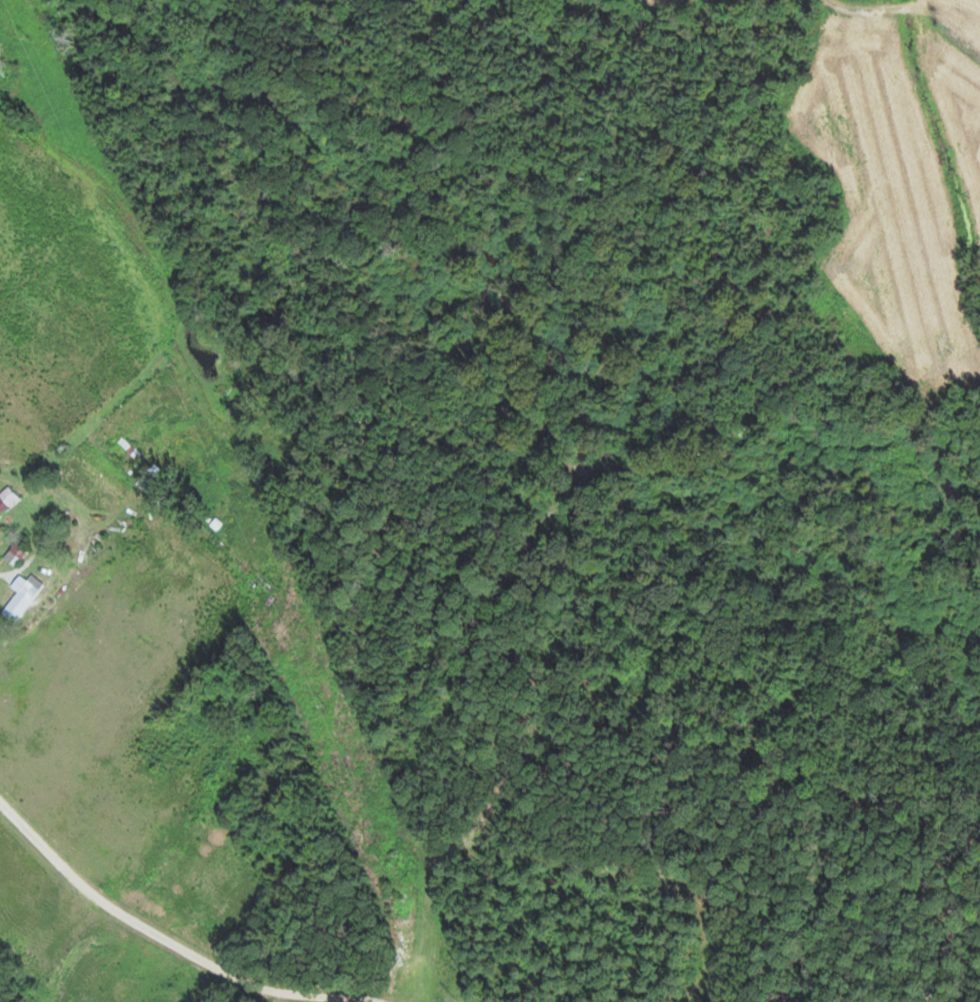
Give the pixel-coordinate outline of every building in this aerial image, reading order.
[(18,498),(8,486),(0,493),(0,496),(8,506),(18,498)] [(2,556),(13,567),(29,550),(18,540),(2,556)] [(16,591),(0,611),(14,622),(43,585),(31,575),(27,580),(19,574),(9,586),(16,591)]
